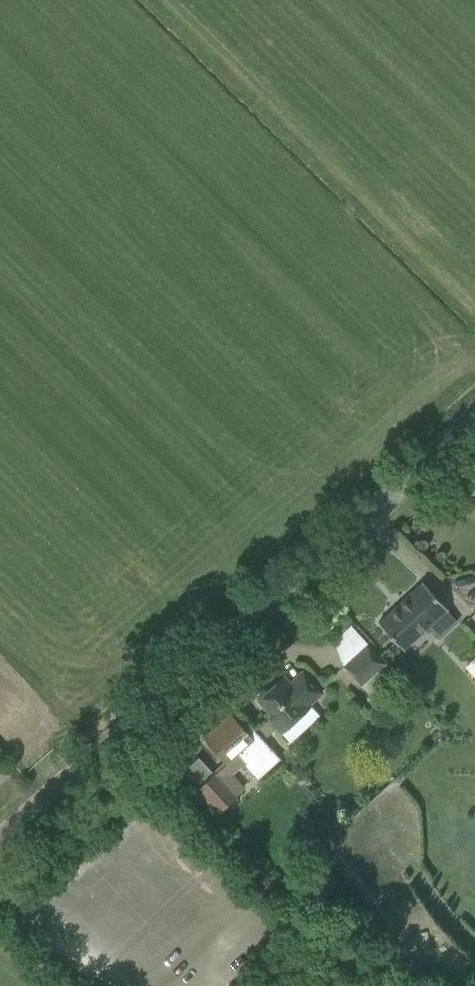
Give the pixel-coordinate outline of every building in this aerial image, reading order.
[(447,608),(422,581),(378,621),(403,648),(447,608)] [(344,664),(361,684),(363,682),(371,691),(391,674),(366,645),(344,664)] [(264,713),(277,728),(280,731),(310,704),(309,703),(322,691),(302,670),(289,681),(283,674),(257,698),(268,710),(264,713)] [(278,755),(253,727),(248,732),(230,713),(203,738),(227,763),(237,753),(258,775),(278,755)] [(235,795),(213,771),(196,788),(218,811),(235,795)]
